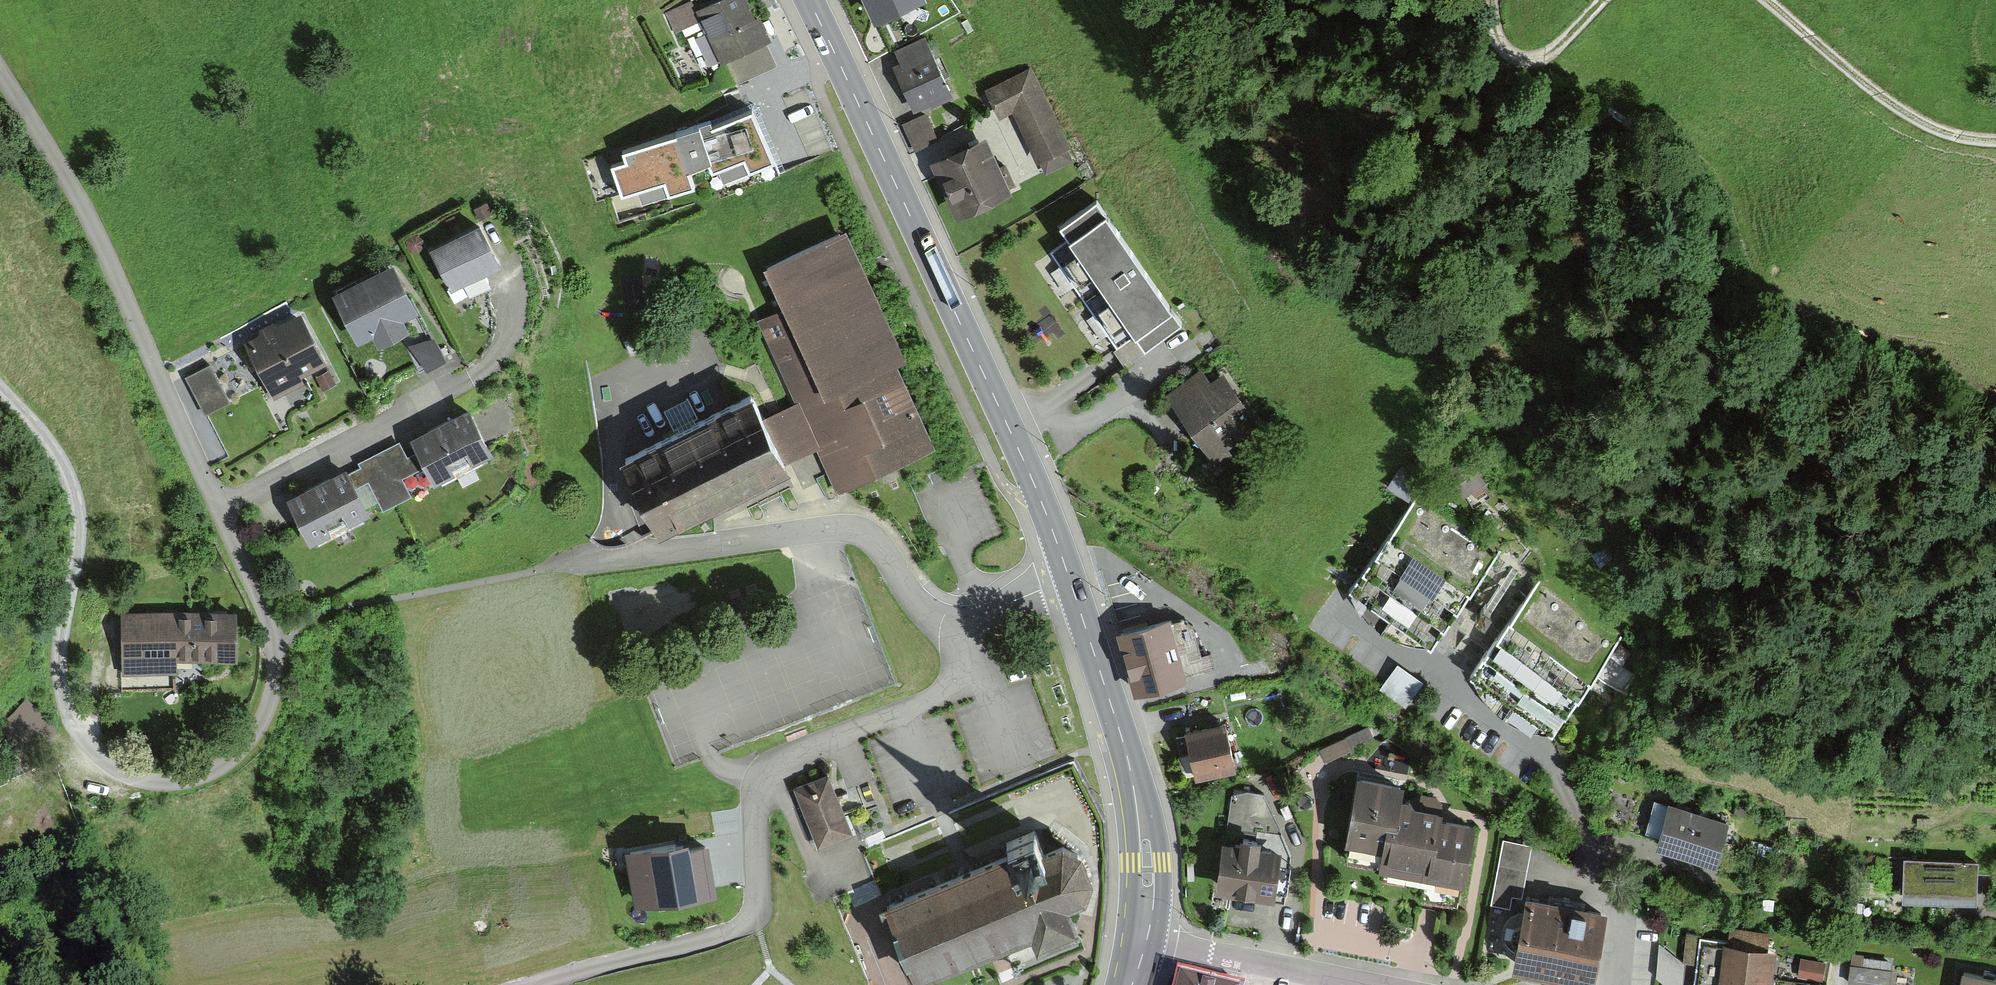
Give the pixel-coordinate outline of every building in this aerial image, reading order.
[(750,0),(728,0),(700,13),(724,63),(770,41),(750,0)] [(881,26),(924,8),(921,0),(870,0),(881,26)] [(942,40),(898,61),(922,110),(965,89),(942,40)] [(1030,78),(1005,91),(1048,171),(1073,158),(1030,78)] [(772,165),(759,122),(609,170),(623,213),(772,165)] [(990,148),(946,170),(974,223),(1018,201),(990,148)] [(1183,327),(1096,209),(1067,231),(1076,244),(1054,259),(1121,350),(1141,336),(1151,350),(1183,327)] [(485,228),(438,251),(459,293),(506,270),(485,228)] [(766,421),(784,459),(818,442),(839,484),(926,442),(887,361),(901,354),(842,232),(771,267),(790,305),(762,319),(803,403),(766,421)] [(398,268),(341,295),(364,344),(421,316),(398,268)] [(303,315),(248,345),(273,393),(328,364),(303,315)] [(213,365),(188,377),(204,410),(229,398),(213,365)] [(1218,373),(1174,407),(1212,456),(1256,422),(1218,373)] [(659,520),(784,459),(766,421),(754,397),(629,458),(659,520)] [(474,412),(415,442),(437,486),(497,456),(474,412)] [(349,472),(292,501),(315,547),(373,517),(349,472)] [(1433,481),(1350,598),(1433,656),(1516,540),(1433,481)] [(1558,566),(1476,682),(1558,739),(1640,624),(1558,566)] [(238,615),(122,614),(121,672),(174,673),(174,658),(238,659),(238,615)] [(1177,620),(1133,631),(1150,694),(1194,682),(1177,620)] [(1230,723),(1191,733),(1201,775),(1240,765),(1230,723)] [(832,777),(798,791),(824,848),(857,833),(832,777)] [(1407,791),(1365,783),(1355,842),(1396,849),(1394,862),(1435,870),(1433,881),(1474,888),(1484,830),(1447,824),(1449,812),(1405,805),(1407,791)] [(1728,821),(1654,800),(1646,830),(1658,834),(1655,846),(1716,863),(1728,821)] [(688,837),(625,847),(635,905),(717,891),(709,840),(690,843),(688,837)] [(1532,844),(1503,839),(1491,903),(1509,907),(1512,895),(1522,897),(1532,844)] [(1290,851),(1228,842),(1221,888),(1283,898),(1290,851)] [(1016,868),(898,913),(926,983),(1043,938),(1050,956),(1087,942),(1078,919),(1095,912),(1104,888),(1093,861),(1070,849),(1052,856),(1047,843),(1011,856),(1016,868)] [(1984,866),(1908,861),(1906,898),(1982,902),(1984,866)] [(1607,908),(1526,893),(1512,968),(1594,983),(1607,908)] [(1705,938),(1700,984),(1772,984),(1775,953),(1734,949),(1734,941),(1705,938)] [(1848,983),(1867,984),(1888,984),(1891,960),(1851,955),(1848,983)] [(1801,958),(1797,977),(1823,981),(1826,962),(1801,958)] [(1974,975),(1972,984),(1995,984),(1995,979),(1974,975)]
